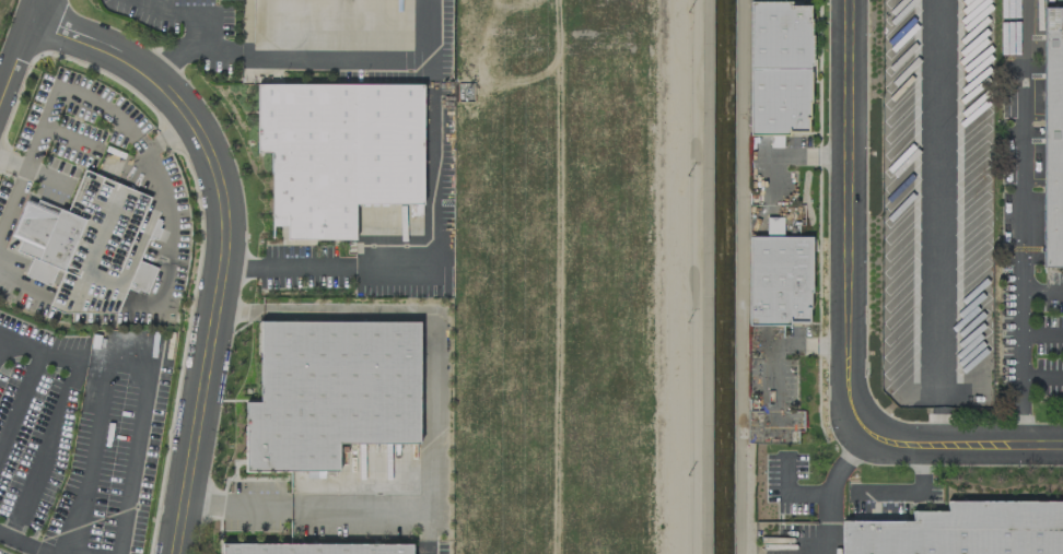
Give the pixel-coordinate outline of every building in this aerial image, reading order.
[(748,0),(808,1),(808,134),(748,134),(748,0)] [(1043,9),(1062,9),(1062,268),(1041,268),(1043,9)] [(255,81),(420,84),(418,202),(351,201),(351,238),(284,237),(284,226),(268,226),(269,152),(253,151),(255,81)] [(67,211),(83,170),(151,198),(147,209),(159,213),(155,220),(160,221),(157,227),(160,228),(155,240),(152,238),(151,241),(147,239),(139,260),(156,267),(145,294),(126,285),(115,314),(58,313),(46,306),(61,271),(54,269),(47,285),(22,275),(30,258),(14,251),(20,237),(11,233),(24,200),(55,212),(57,208),(67,211)] [(746,237),(808,236),(808,323),(747,323),(746,237)] [(256,320),(417,319),(417,441),(336,441),(336,470),(244,470),(244,402),(257,402),(256,320)] [(945,500),(1062,501),(1062,553),(842,553),(842,521),(911,521),(912,510),(945,511),(945,500)] [(409,544),(409,553),(220,553),(220,544),(409,544)]
